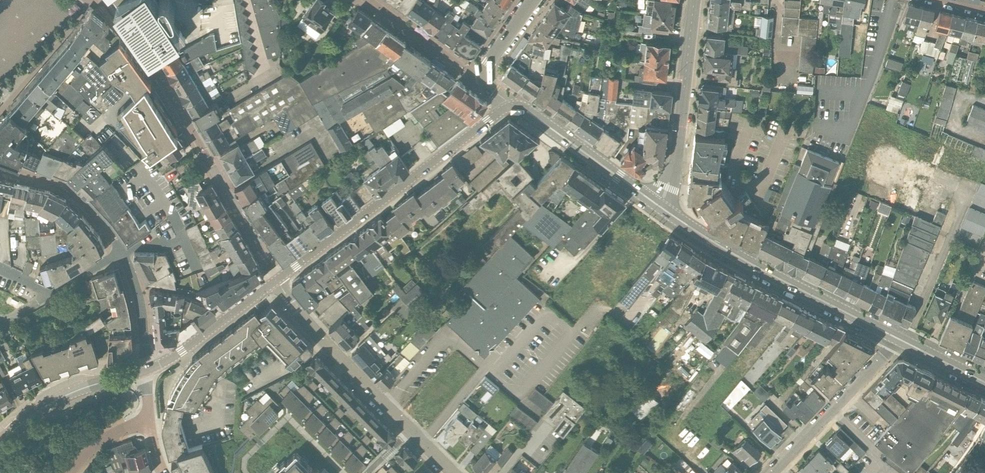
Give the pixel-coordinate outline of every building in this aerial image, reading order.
[(179,33),(182,31),(167,10),(168,9),(171,12),(172,13),(173,13),(174,13),(175,13),(175,11),(175,10),(175,8),(172,0),(116,0),(117,1),(122,8),(155,58),(183,39),(179,33)] [(216,0),(213,0),(213,3),(215,13),(217,27),(205,30),(206,36),(200,39),(200,40),(240,35),(239,33),(238,23),(236,15),(234,7),(233,0),(216,0)] [(242,12),(245,7),(240,3),(235,0),(233,0),(234,7),(242,12)] [(268,1),(268,0),(251,0),(267,58),(279,54),(280,27),(280,17),(280,16),(275,7),(270,2),(269,2),(269,0),(268,1)] [(303,16),(321,30),(334,12),(323,4),(325,1),(324,0),(314,0),(303,16)] [(395,2),(406,10),(413,0),(397,0),(395,2)] [(422,22),(435,4),(436,0),(413,0),(406,10),(422,22)] [(433,29),(448,8),(454,0),(436,0),(435,4),(422,22),(433,29)] [(443,36),(453,22),(458,16),(465,7),(463,6),(455,0),(454,0),(448,8),(433,29),(443,36)] [(472,10),(494,25),(500,15),(481,1),(479,0),(455,0),(463,6),(465,7),(465,6),(470,9),(472,10)] [(500,15),(507,5),(500,0),(479,0),(481,1),(500,15)] [(574,1),(571,4),(583,12),(584,12),(592,0),(573,0),(574,1)] [(646,13),(673,16),(673,15),(675,14),(676,10),(674,9),(674,5),(671,4),(671,1),(663,0),(648,0),(646,13)] [(734,13),(735,6),(750,8),(751,2),(745,1),(735,0),(710,0),(709,10),(734,13)] [(824,10),(831,11),(831,8),(832,0),(820,0),(818,18),(819,18),(818,32),(820,32),(821,32),(824,10)] [(844,13),(845,7),(846,0),(832,0),(831,8),(831,11),(830,21),(842,22),(843,23),(844,13)] [(863,5),(864,0),(846,0),(845,7),(844,13),(843,23),(842,22),(839,48),(851,50),(853,23),(854,16),(858,16),(861,4),(863,5)] [(583,12),(571,4),(566,10),(555,2),(546,14),(562,25),(567,26),(574,28),(600,35),(603,19),(596,17),(582,13),(583,12)] [(909,27),(916,29),(918,23),(923,7),(908,3),(898,29),(904,32),(908,21),(910,21),(909,27)] [(443,36),(453,44),(468,23),(463,19),(467,14),(470,9),(465,6),(465,7),(458,16),(453,22),(443,36)] [(818,18),(799,16),(800,7),(784,6),(783,15),(782,15),(781,33),(791,34),(802,34),(816,36),(817,32),(818,32),(819,18),(818,18)] [(236,15),(245,22),(248,16),(242,12),(234,7),(236,15)] [(934,9),(923,7),(918,23),(916,29),(915,34),(926,37),(932,19),(934,9)] [(360,31),(361,31),(371,18),(358,9),(348,24),(359,32),(360,31)] [(471,24),(487,34),(494,25),(472,10),(470,9),(467,14),(463,19),(468,23),(471,24)] [(707,24),(725,26),(732,27),(733,27),(734,13),(709,10),(707,24)] [(82,24),(94,34),(93,35),(94,36),(107,47),(119,39),(120,38),(109,27),(105,23),(106,23),(91,11),(82,24)] [(947,32),(948,32),(948,31),(952,14),(940,11),(937,21),(935,29),(942,30),(941,33),(939,32),(935,43),(929,41),(926,56),(937,59),(947,32)] [(673,16),(646,13),(642,13),(642,14),(644,14),(643,24),(639,24),(639,31),(644,32),(652,32),(651,31),(651,29),(658,30),(668,31),(668,28),(671,28),(672,23),(674,23),(675,18),(673,16)] [(568,38),(570,34),(572,35),(574,28),(567,26),(562,25),(546,14),(539,24),(553,34),(568,38)] [(948,55),(953,57),(956,44),(963,17),(952,14),(948,31),(948,32),(954,34),(948,55)] [(238,23),(246,30),(249,25),(245,22),(236,15),(238,23)] [(756,26),(755,35),(771,37),(773,17),(757,15),(757,17),(761,17),(760,27),(756,26)] [(971,43),(973,43),(978,20),(963,17),(956,44),(953,57),(954,57),(959,41),(966,43),(968,37),(973,38),(971,43)] [(377,42),(386,29),(371,18),(361,31),(362,32),(354,40),(358,45),(359,45),(370,38),(377,42)] [(984,41),(984,22),(978,20),(973,43),(982,46),(983,41),(984,41)] [(239,33),(248,39),(251,34),(246,30),(238,23),(239,33)] [(468,23),(453,44),(468,55),(473,54),(487,34),(471,24),(468,23)] [(82,50),(94,36),(93,35),(94,34),(82,24),(71,40),(81,49),(82,50)] [(531,53),(547,56),(550,40),(561,42),(572,45),(579,47),(580,42),(568,38),(553,34),(539,24),(529,38),(534,40),(531,53)] [(324,99),(388,67),(403,45),(404,43),(403,43),(404,42),(386,29),(377,42),(370,38),(359,45),(358,45),(300,81),(299,82),(307,95),(285,109),(295,127),(317,114),(312,104),(324,99)] [(643,32),(622,30),(622,37),(642,39),(643,32)] [(241,42),(249,48),(253,42),(248,39),(239,33),(240,35),(241,42)] [(162,62),(168,72),(191,60),(190,59),(197,55),(241,42),(240,35),(200,40),(200,39),(170,56),(162,62)] [(725,37),(706,35),(705,49),(734,52),(741,53),(742,45),(724,43),(725,37)] [(130,86),(131,85),(136,93),(118,110),(122,116),(126,114),(129,117),(120,122),(149,154),(151,156),(163,148),(178,137),(175,132),(177,131),(155,95),(151,97),(149,94),(151,93),(145,84),(150,80),(120,38),(119,39),(106,48),(108,51),(101,57),(114,75),(130,86)] [(501,76),(518,88),(528,74),(531,53),(534,40),(529,38),(501,76)] [(926,56),(929,41),(925,40),(922,39),(921,42),(918,54),(926,56)] [(82,50),(81,49),(71,40),(60,52),(113,102),(124,92),(112,82),(107,78),(99,64),(96,63),(82,50)] [(531,97),(541,105),(551,90),(553,83),(561,42),(550,40),(547,56),(544,67),(541,84),(531,97)] [(639,60),(644,61),(667,63),(670,45),(641,41),(639,60)] [(243,50),(251,56),(254,51),(249,48),(241,42),(243,50)] [(420,75),(430,61),(418,53),(404,42),(403,43),(404,43),(403,45),(388,67),(324,99),(312,104),(317,114),(318,113),(326,126),(327,128),(328,128),(343,154),(354,147),(339,122),(362,109),(376,132),(407,111),(399,97),(414,88),(413,85),(420,76),(420,75)] [(551,90),(541,105),(552,112),(563,97),(567,73),(565,73),(568,54),(571,54),(572,45),(561,42),(553,83),(551,90)] [(715,77),(727,78),(726,84),(737,86),(737,85),(740,85),(741,79),(737,78),(737,68),(732,68),(734,52),(705,49),(702,68),(716,70),(715,77)] [(244,58),(252,65),(256,60),(251,56),(243,50),(244,58)] [(979,53),(976,52),(969,50),(967,58),(957,55),(951,78),(969,83),(975,61),(977,62),(979,53)] [(50,65),(102,112),(113,102),(60,52),(50,65)] [(518,88),(531,97),(541,84),(544,67),(547,56),(531,53),(528,74),(518,88)] [(252,65),(244,58),(246,67),(254,73),(257,68),(252,65)] [(174,83),(174,82),(197,71),(197,70),(200,68),(196,62),(193,64),(191,60),(168,72),(174,83)] [(410,109),(429,96),(428,94),(423,89),(429,83),(430,83),(435,76),(435,75),(438,70),(440,71),(442,69),(430,61),(420,75),(420,76),(413,85),(414,88),(399,97),(407,111),(410,109)] [(639,68),(639,74),(638,81),(654,83),(655,77),(666,78),(667,63),(644,61),(643,69),(639,68)] [(82,115),(90,123),(99,115),(102,112),(50,65),(39,77),(53,89),(75,108),(83,115),(82,115)] [(429,96),(441,89),(456,79),(442,69),(440,71),(438,70),(435,75),(435,76),(430,83),(429,83),(423,89),(428,94),(429,96)] [(174,82),(180,92),(203,82),(203,80),(210,76),(209,73),(204,75),(202,73),(200,75),(197,71),(174,82)] [(285,109),(307,95),(299,82),(300,81),(289,73),(280,78),(286,89),(256,108),(226,126),(206,138),(214,152),(223,147),(230,142),(282,110),(285,109)] [(609,77),(591,74),(588,90),(584,113),(574,128),(592,141),(603,126),(606,98),(609,77)] [(72,127),(82,115),(83,115),(75,108),(74,109),(66,101),(53,89),(39,77),(29,89),(72,127)] [(606,98),(616,99),(620,100),(622,79),(609,77),(606,98)] [(200,126),(206,138),(226,126),(256,108),(286,89),(280,78),(230,107),(231,108),(200,126)] [(902,80),(898,93),(905,96),(910,83),(902,80)] [(487,102),(458,81),(448,94),(441,89),(429,96),(410,109),(438,146),(467,124),(469,122),(470,123),(476,115),(477,116),(487,102)] [(186,104),(187,103),(209,91),(216,86),(215,83),(211,85),(210,83),(206,86),(205,85),(203,82),(180,92),(180,93),(186,104)] [(565,121),(576,107),(575,106),(579,89),(580,89),(581,85),(574,84),(571,94),(569,93),(567,100),(563,97),(552,112),(565,121)] [(944,89),(955,93),(957,87),(946,84),(944,89)] [(717,106),(717,104),(732,106),(731,111),(740,113),(745,113),(746,102),(743,102),(744,100),(736,99),(736,98),(718,97),(719,89),(702,87),(702,91),(700,91),(698,103),(717,106)] [(649,106),(670,108),(671,98),(670,98),(670,93),(651,91),(651,90),(634,88),(633,96),(645,98),(644,105),(632,104),(648,106),(649,106)] [(82,135),(72,127),(29,89),(12,109),(33,129),(31,134),(45,146),(50,149),(67,131),(68,131),(78,140),(82,135)] [(576,107),(565,121),(574,128),(584,113),(588,90),(580,89),(579,89),(575,106),(576,107)] [(942,95),(953,98),(955,93),(944,89),(942,95)] [(187,103),(193,115),(218,102),(217,100),(218,99),(214,94),(211,95),(209,91),(187,103)] [(941,100),(951,104),(953,98),(942,95),(941,100)] [(606,98),(603,126),(592,141),(614,156),(628,137),(629,127),(632,104),(615,102),(616,99),(606,98)] [(939,106),(950,109),(951,104),(941,100),(939,106)] [(193,115),(200,126),(231,108),(230,107),(228,104),(221,108),(218,102),(193,115)] [(731,111),(716,110),(717,106),(698,103),(697,115),(729,119),(730,113),(731,111)] [(634,141),(630,147),(629,146),(619,160),(636,172),(638,173),(642,173),(645,168),(644,164),(642,163),(646,157),(642,152),(645,124),(648,106),(632,104),(629,127),(639,128),(638,144),(634,141)] [(974,116),(979,106),(973,104),(969,114),(974,116)] [(642,152),(646,157),(652,158),(652,161),(654,164),(660,165),(663,162),(664,159),(670,108),(649,106),(648,106),(645,124),(642,152)] [(937,111),(948,115),(950,109),(939,106),(937,111)] [(980,118),(984,108),(979,106),(974,116),(980,118)] [(766,115),(766,107),(758,107),(758,114),(766,115)] [(21,161),(27,144),(31,134),(33,129),(12,109),(0,123),(0,153),(21,161)] [(936,117),(946,120),(948,115),(937,111),(936,117)] [(965,124),(970,126),(974,116),(969,114),(965,124)] [(729,119),(697,115),(695,133),(725,136),(725,130),(723,130),(715,129),(715,124),(724,125),(727,125),(729,119)] [(970,126),(975,128),(980,118),(974,116),(970,126)] [(934,122),(945,126),(946,120),(936,117),(934,122)] [(517,157),(537,139),(509,118),(480,140),(500,155),(508,164),(516,156),(517,157)] [(975,128),(981,131),(984,121),(980,118),(975,128)] [(939,141),(943,131),(945,126),(934,122),(930,137),(939,141)] [(36,166),(51,173),(64,154),(68,154),(85,138),(82,135),(78,140),(68,131),(67,131),(50,149),(45,146),(36,166)] [(944,143),(948,133),(943,131),(939,141),(944,143)] [(725,136),(695,133),(691,163),(693,163),(717,166),(718,166),(725,136)] [(949,145),(954,135),(948,133),(944,143),(949,145)] [(21,161),(36,166),(45,146),(31,134),(27,144),(21,161)] [(51,173),(66,178),(102,145),(91,134),(86,138),(85,138),(68,154),(64,154),(51,173)] [(955,147),(959,138),(954,135),(949,145),(955,147)] [(158,167),(162,172),(171,166),(168,161),(186,149),(182,143),(183,141),(181,139),(179,139),(178,137),(163,148),(166,153),(160,157),(164,163),(158,167)] [(960,149),(964,140),(959,138),(955,147),(960,149)] [(239,143),(221,154),(229,167),(259,148),(254,139),(241,147),(239,143)] [(965,152),(969,142),(964,140),(960,149),(965,152)] [(235,187),(243,202),(319,155),(311,141),(259,172),(243,182),(235,187)] [(970,154),(974,144),(969,142),(965,152),(970,154)] [(382,143),(377,148),(398,177),(410,169),(395,147),(388,152),(382,143)] [(102,145),(66,178),(76,187),(99,169),(102,166),(102,167),(114,157),(115,157),(103,144),(102,145)] [(375,170),(387,186),(398,177),(377,148),(374,144),(362,154),(374,170),(374,171),(375,170)] [(478,158),(483,154),(475,144),(471,148),(478,158)] [(976,155),(980,146),(974,144),(970,154),(971,154),(972,154),(976,155)] [(981,158),(984,148),(980,146),(976,155),(981,158)] [(229,167),(236,180),(254,170),(259,167),(256,161),(266,155),(262,147),(259,148),(229,167)] [(474,161),(478,158),(471,148),(466,151),(474,161)] [(769,221),(756,251),(802,274),(809,255),(837,183),(832,181),(840,161),(807,148),(800,165),(794,163),(776,208),(775,207),(769,221)] [(561,156),(553,150),(549,151),(550,158),(548,160),(553,164),(535,183),(530,179),(534,175),(517,157),(516,156),(508,164),(504,167),(500,171),(495,175),(491,179),(487,183),(483,187),(478,191),(469,200),(468,202),(463,207),(469,214),(479,206),(501,186),(519,207),(483,245),(491,254),(510,234),(522,221),(540,202),(540,201),(546,195),(559,181),(562,183),(574,166),(561,156)] [(469,164),(474,161),(466,151),(462,154),(469,164)] [(184,206),(162,173),(158,167),(151,156),(149,154),(140,161),(125,171),(111,181),(103,187),(102,187),(89,196),(89,197),(88,197),(109,221),(127,245),(146,232),(151,229),(184,206)] [(465,168),(469,164),(462,154),(457,158),(465,168)] [(243,202),(251,215),(263,207),(276,198),(281,195),(280,195),(287,191),(288,190),(302,181),(308,177),(325,166),(319,155),(243,202)] [(504,167),(508,164),(500,155),(496,159),(504,167)] [(460,171),(465,168),(457,158),(453,161),(460,171)] [(500,171),(504,167),(496,159),(492,162),(500,171)] [(459,182),(465,178),(460,171),(453,161),(442,169),(445,173),(456,187),(456,186),(460,184),(459,182)] [(495,175),(500,171),(492,162),(487,166),(495,175)] [(760,217),(761,213),(751,198),(746,190),(734,198),(719,177),(721,166),(718,166),(717,166),(693,163),(688,202),(694,202),(704,204),(712,214),(707,225),(757,248),(756,250),(756,251),(769,221),(760,217)] [(491,179),(495,175),(487,166),(483,170),(491,179)] [(564,190),(586,206),(604,186),(574,166),(562,183),(559,181),(546,195),(556,202),(564,190)] [(110,181),(99,169),(76,187),(87,197),(88,197),(89,197),(89,196),(102,187),(110,181)] [(360,185),(370,198),(376,194),(387,186),(375,170),(374,171),(374,170),(363,178),(365,180),(360,185)] [(487,183),(491,179),(483,170),(479,174),(487,183)] [(456,186),(456,187),(445,173),(425,188),(438,205),(442,201),(443,203),(450,198),(449,197),(458,189),(456,186)] [(483,187),(487,183),(479,174),(474,178),(483,187)] [(307,190),(308,192),(315,186),(308,177),(302,181),(308,189),(307,190)] [(355,188),(360,185),(354,177),(350,181),(355,188)] [(478,191),(483,187),(474,178),(470,182),(478,191)] [(194,209),(199,207),(203,204),(218,195),(212,184),(203,189),(197,179),(185,185),(191,196),(188,202),(190,205),(194,209)] [(0,210),(3,197),(11,199),(12,199),(15,184),(0,180),(0,211),(0,210)] [(307,190),(308,189),(302,181),(288,190),(287,191),(294,200),(296,199),(307,190)] [(982,194),(984,187),(984,183),(981,181),(980,185),(977,192),(982,194)] [(8,211),(24,214),(25,214),(25,209),(24,207),(30,187),(15,184),(12,199),(11,199),(8,211)] [(365,202),(370,198),(360,185),(355,188),(365,202)] [(625,202),(604,186),(586,206),(570,224),(552,243),(560,249),(564,245),(569,249),(577,240),(584,247),(600,229),(625,202)] [(26,234),(34,234),(39,233),(41,233),(39,212),(50,192),(49,191),(30,187),(24,207),(25,209),(25,214),(24,214),(26,234)] [(337,190),(322,201),(338,222),(365,202),(355,188),(343,198),(337,190)] [(429,212),(438,205),(425,188),(417,194),(414,191),(403,199),(415,216),(420,212),(421,214),(427,209),(429,212)] [(42,253),(57,249),(52,214),(66,200),(50,192),(39,212),(41,233),(39,233),(34,234),(26,234),(28,247),(42,246),(42,253)] [(210,215),(225,206),(218,195),(203,204),(199,207),(202,213),(206,211),(209,216),(210,215)] [(276,198),(279,203),(282,206),(286,203),(281,195),(276,198)] [(466,199),(462,195),(456,200),(460,204),(466,199)] [(280,231),(296,254),(309,244),(299,229),(292,234),(287,228),(288,227),(273,207),(279,203),(276,198),(263,207),(272,220),(280,231)] [(304,225),(299,229),(309,244),(321,235),(304,212),(305,211),(296,199),(294,200),(289,204),(296,214),(304,225)] [(413,217),(415,216),(403,199),(394,205),(397,209),(387,217),(389,220),(388,220),(398,234),(399,233),(410,225),(409,223),(414,219),(413,217)] [(67,227),(82,214),(66,200),(52,214),(57,249),(67,248),(67,227)] [(879,203),(871,200),(868,206),(877,209),(879,203)] [(305,211),(304,212),(321,235),(334,225),(317,202),(305,211)] [(540,202),(522,221),(552,243),(570,224),(540,202)] [(209,216),(215,226),(231,217),(225,206),(210,215),(209,216)] [(268,239),(280,231),(272,220),(263,207),(251,215),(268,239)] [(971,219),(976,209),(970,207),(966,217),(971,219)] [(976,209),(971,219),(977,222),(981,211),(976,209)] [(887,293),(878,311),(907,325),(916,306),(907,302),(914,286),(946,214),(937,210),(932,222),(915,214),(893,274),(893,275),(891,281),(887,293)] [(981,211),(977,222),(982,224),(984,218),(984,213),(981,211)] [(905,212),(902,219),(908,221),(911,214),(905,212)] [(38,254),(40,265),(36,274),(49,281),(60,274),(62,276),(97,255),(96,253),(105,247),(100,236),(82,215),(83,215),(82,214),(67,227),(67,248),(57,249),(42,253),(38,254)] [(404,239),(399,233),(398,234),(388,220),(386,222),(381,216),(368,225),(390,254),(392,253),(390,250),(398,244),(404,253),(410,249),(404,239)] [(215,227),(209,231),(214,241),(221,237),(222,236),(237,227),(231,217),(215,226),(215,227)] [(971,219),(966,217),(961,227),(967,229),(971,219)] [(972,232),(977,222),(971,219),(967,229),(972,232)] [(977,222),(972,232),(978,234),(982,224),(977,222)] [(212,257),(209,250),(207,246),(197,223),(186,229),(204,269),(216,265),(212,257)] [(386,258),(390,254),(368,225),(357,233),(369,249),(370,248),(371,250),(376,246),(386,258)] [(237,227),(222,236),(221,237),(224,242),(209,250),(212,257),(244,239),(237,227)] [(280,231),(268,239),(267,240),(284,263),(296,254),(280,231)] [(370,248),(369,249),(357,233),(348,240),(357,253),(361,259),(365,264),(369,270),(380,262),(371,250),(370,248)] [(454,329),(461,335),(475,349),(478,349),(478,352),(490,351),(540,298),(516,276),(535,256),(510,234),(491,254),(492,254),(455,295),(463,303),(446,321),(454,329)] [(650,281),(662,266),(663,267),(673,254),(682,242),(670,234),(620,300),(629,307),(650,281)] [(833,244),(826,265),(817,281),(833,289),(841,272),(841,271),(848,250),(851,240),(836,234),(832,244),(833,244)] [(236,260),(251,252),(244,239),(212,257),(216,265),(221,263),(219,260),(221,259),(221,260),(231,254),(235,261),(236,260)] [(326,256),(335,269),(357,253),(348,240),(326,256)] [(817,258),(809,255),(802,274),(817,281),(826,265),(833,244),(832,244),(824,241),(817,258)] [(655,278),(660,281),(666,286),(676,274),(683,263),(684,263),(692,250),(682,242),(673,254),(663,267),(662,266),(650,281),(651,282),(652,282),(655,278)] [(692,250),(684,263),(683,263),(676,274),(666,286),(663,290),(674,298),(674,299),(680,291),(693,275),(705,259),(692,250)] [(852,277),(844,294),(855,300),(864,282),(865,279),(859,277),(864,263),(867,252),(861,250),(859,257),(852,277)] [(152,269),(169,261),(165,253),(135,252),(133,256),(143,275),(153,271),(152,269)] [(243,272),(258,263),(251,252),(236,260),(235,261),(229,265),(235,277),(244,273),(243,272)] [(349,290),(350,289),(359,302),(374,291),(378,288),(377,286),(379,284),(373,275),(369,270),(365,264),(359,268),(356,263),(361,259),(357,253),(335,269),(343,281),(349,290)] [(833,289),(844,294),(852,277),(859,257),(854,255),(852,259),(849,267),(845,265),(842,272),(841,271),(841,272),(833,289)] [(329,292),(343,281),(335,269),(326,256),(311,267),(329,292)] [(709,287),(715,289),(717,290),(718,289),(727,270),(705,259),(693,275),(680,291),(674,299),(674,298),(661,314),(670,321),(671,322),(679,312),(680,313),(694,286),(706,292),(709,287)] [(29,275),(34,264),(28,261),(22,272),(29,275)] [(152,269),(153,271),(143,275),(147,282),(176,287),(175,279),(176,279),(173,270),(170,271),(167,266),(170,264),(169,261),(152,269)] [(208,277),(217,272),(221,270),(225,267),(223,262),(222,263),(221,263),(216,265),(204,269),(208,277)] [(243,272),(244,273),(235,277),(197,293),(213,302),(217,300),(220,305),(225,306),(257,283),(256,281),(262,276),(262,275),(264,274),(258,263),(243,272)] [(864,282),(855,300),(868,306),(876,289),(881,276),(882,271),(884,266),(878,264),(875,272),(875,271),(870,285),(864,282)] [(319,301),(329,292),(311,267),(301,275),(314,293),(319,301)] [(113,327),(131,326),(131,319),(130,316),(129,312),(129,308),(128,304),(127,300),(126,296),(125,292),(123,288),(121,289),(115,269),(85,280),(92,298),(109,295),(113,312),(104,318),(106,323),(110,328),(110,329),(113,327)] [(727,317),(728,316),(731,318),(732,316),(728,314),(736,298),(746,280),(727,270),(718,289),(717,290),(705,314),(692,331),(706,342),(719,326),(723,318),(726,319),(727,317)] [(868,306),(878,311),(887,293),(891,281),(893,275),(893,274),(882,271),(881,276),(876,289),(868,306)] [(309,308),(319,301),(314,293),(301,275),(292,281),(292,287),(309,308)] [(412,279),(407,283),(411,288),(416,284),(412,279)] [(746,280),(736,298),(728,314),(732,316),(734,317),(742,303),(746,305),(757,285),(746,280)] [(961,350),(966,337),(971,326),(984,293),(984,286),(972,280),(956,316),(951,313),(938,340),(947,344),(952,346),(961,350)] [(959,293),(964,282),(958,280),(953,290),(959,293)] [(392,288),(400,297),(406,292),(398,283),(392,288)] [(424,303),(425,302),(423,300),(428,295),(417,283),(416,284),(411,288),(401,298),(406,304),(416,294),(424,303)] [(745,344),(746,344),(770,315),(773,316),(783,298),(757,285),(746,305),(746,306),(739,320),(722,341),(726,344),(715,358),(726,366),(737,353),(738,353),(745,344)] [(925,313),(927,314),(927,315),(931,317),(933,316),(941,320),(945,312),(946,313),(948,308),(947,307),(951,298),(953,293),(946,290),(938,286),(935,291),(925,313)] [(182,318),(184,295),(184,294),(155,289),(150,291),(153,303),(154,316),(155,321),(166,320),(182,318)] [(359,302),(350,289),(349,290),(338,298),(349,310),(350,310),(355,306),(359,302)] [(415,313),(416,311),(424,303),(416,294),(406,304),(415,313)] [(193,317),(200,325),(216,314),(214,308),(209,306),(184,295),(182,318),(181,320),(185,323),(193,317)] [(778,318),(787,323),(789,321),(791,322),(799,307),(783,298),(773,316),(770,315),(746,344),(749,347),(752,344),(755,346),(778,318)] [(425,302),(424,303),(416,311),(424,320),(433,311),(425,302)] [(168,400),(168,401),(177,403),(177,402),(199,407),(218,376),(266,340),(292,368),(314,347),(308,341),(272,303),(261,314),(263,316),(262,318),(255,310),(192,357),(193,358),(194,358),(192,361),(190,363),(186,367),(184,370),(183,372),(180,376),(178,378),(176,383),(173,388),(172,390),(170,395),(169,397),(168,400)] [(329,329),(338,338),(351,326),(357,319),(358,318),(362,314),(355,306),(350,310),(349,310),(329,329)] [(799,307),(791,322),(795,324),(792,332),(795,333),(794,334),(798,336),(801,330),(805,331),(813,322),(816,316),(799,307)] [(690,330),(703,313),(698,309),(684,325),(688,328),(690,330)] [(971,355),(984,324),(984,316),(980,313),(976,321),(973,327),(971,326),(966,337),(961,350),(971,355)] [(84,326),(89,334),(106,323),(104,318),(101,314),(84,326)] [(823,340),(816,349),(824,356),(834,344),(845,330),(835,325),(816,316),(813,322),(805,331),(823,340)] [(181,326),(178,342),(200,325),(193,317),(185,323),(181,320),(181,326)] [(171,347),(178,342),(181,326),(181,320),(182,318),(166,320),(155,321),(157,344),(165,348),(171,347)] [(346,347),(366,329),(357,319),(351,326),(338,338),(346,347)] [(23,336),(16,322),(10,326),(16,339),(23,336)] [(427,323),(423,328),(431,336),(436,331),(427,323)] [(971,355),(982,360),(982,359),(984,353),(984,324),(971,355)] [(113,327),(110,329),(108,358),(128,351),(133,344),(132,332),(131,326),(113,327)] [(419,332),(427,340),(431,336),(423,328),(419,332)] [(780,342),(788,332),(783,328),(775,338),(780,342)] [(817,384),(817,385),(829,396),(869,353),(868,352),(873,347),(870,344),(871,343),(845,330),(834,344),(824,356),(818,363),(808,375),(817,384)] [(414,337),(423,345),(427,340),(419,332),(414,337)] [(31,351),(32,353),(41,370),(42,372),(43,372),(46,378),(99,361),(91,337),(88,338),(86,333),(31,351)] [(352,354),(362,365),(377,352),(381,348),(370,335),(358,345),(360,347),(352,354)] [(410,341),(419,349),(423,345),(414,337),(410,341)] [(643,339),(637,346),(641,349),(646,342),(643,339)] [(410,341),(382,371),(374,379),(384,388),(409,361),(408,360),(419,349),(410,341)] [(681,359),(692,367),(702,353),(691,346),(681,359)] [(797,350),(792,346),(785,354),(789,358),(791,356),(797,350)] [(16,356),(20,363),(19,364),(22,369),(31,385),(32,384),(34,385),(37,383),(37,381),(42,379),(38,371),(41,370),(32,353),(29,355),(27,356),(25,351),(16,356)] [(362,365),(374,379),(382,371),(394,358),(388,352),(381,358),(377,352),(362,365)] [(324,364),(316,355),(307,364),(315,373),(316,373),(321,378),(329,369),(324,364)] [(881,402),(890,392),(898,384),(902,379),(907,381),(915,365),(903,358),(897,360),(868,390),(862,396),(875,409),(891,424),(897,417),(893,413),(890,410),(886,406),(881,402)] [(818,363),(813,359),(799,375),(804,380),(808,375),(818,363)] [(30,385),(31,385),(22,369),(19,364),(8,370),(19,391),(24,388),(25,390),(30,387),(30,385)] [(909,389),(918,393),(922,389),(926,391),(934,374),(915,365),(907,381),(902,379),(898,384),(905,387),(909,389)] [(334,391),(342,383),(329,369),(321,378),(334,391)] [(902,472),(911,472),(947,428),(946,428),(950,423),(961,408),(969,392),(958,387),(957,389),(951,386),(953,384),(934,374),(926,391),(922,389),(918,393),(915,397),(906,407),(899,414),(897,417),(891,424),(874,443),(883,451),(880,455),(902,472)] [(804,380),(811,386),(813,387),(814,388),(817,385),(817,384),(808,375),(804,380)] [(488,390),(493,383),(485,376),(479,383),(488,390)] [(0,380),(0,408),(1,408),(3,408),(7,406),(7,404),(13,401),(4,385),(1,379),(0,380)] [(811,386),(804,380),(800,385),(806,390),(811,386)] [(347,405),(356,396),(342,383),(334,391),(347,405)] [(292,407),(309,389),(304,384),(293,391),(287,384),(279,392),(283,396),(282,397),(289,404),(289,405),(290,404),(292,407)] [(769,395),(759,386),(753,391),(764,401),(769,395)] [(825,399),(814,388),(813,387),(803,398),(801,397),(814,410),(825,399)] [(528,397),(533,401),(540,391),(535,388),(528,397)] [(313,411),(307,405),(314,395),(309,389),(292,407),(294,409),(293,409),(294,409),(301,416),(302,415),(305,419),(313,411)] [(554,402),(546,411),(545,413),(558,423),(553,429),(563,436),(586,408),(563,390),(554,402)] [(533,401),(537,404),(544,395),(540,391),(533,401)] [(966,411),(971,413),(979,397),(969,392),(961,408),(950,423),(946,428),(947,428),(951,431),(959,420),(960,421),(966,414),(966,411)] [(537,404),(542,408),(549,398),(544,395),(537,404)] [(786,401),(782,406),(791,415),(795,411),(805,420),(814,410),(801,397),(799,395),(795,400),(790,405),(786,401)] [(347,405),(361,418),(369,410),(356,396),(347,405)] [(733,405),(733,403),(734,402),(729,397),(722,404),(727,409),(727,408),(730,408),(733,405)] [(979,397),(971,413),(972,414),(951,441),(957,445),(979,417),(984,421),(984,400),(979,397)] [(542,408),(546,411),(554,402),(549,398),(542,408)] [(252,404),(269,421),(270,420),(271,419),(271,420),(272,419),(271,419),(273,417),(276,414),(277,413),(279,412),(278,411),(282,407),(274,399),(268,406),(257,399),(252,404)] [(177,403),(168,401),(162,427),(163,431),(163,432),(164,436),(169,457),(173,455),(176,461),(171,463),(176,472),(179,472),(215,472),(202,446),(202,445),(189,449),(180,421),(185,404),(177,403)] [(453,443),(458,437),(458,436),(474,418),(473,418),(464,410),(468,405),(464,402),(454,413),(458,415),(447,427),(450,429),(444,436),(453,443)] [(315,429),(319,432),(326,425),(321,419),(327,408),(322,403),(313,411),(305,419),(305,420),(307,422),(307,423),(307,422),(314,430),(315,429)] [(787,424),(766,403),(760,409),(766,414),(752,428),(770,445),(781,433),(777,429),(779,427),(782,429),(787,424)] [(269,421),(252,404),(247,409),(253,420),(243,430),(250,438),(251,438),(255,434),(256,433),(258,430),(258,431),(259,430),(259,431),(261,429),(262,428),(265,426),(266,424),(267,424),(267,423),(268,422),(269,421)] [(514,419),(522,409),(516,405),(509,415),(514,419)] [(520,423),(527,414),(522,409),(514,419),(520,423)] [(361,418),(374,432),(382,423),(369,410),(361,418)] [(482,447),(493,435),(479,423),(483,419),(478,413),(473,418),(474,418),(458,436),(458,437),(466,444),(472,438),(482,447)] [(525,427),(532,418),(527,414),(520,423),(525,427)] [(328,442),(332,446),(340,438),(334,432),(341,422),(335,416),(326,425),(319,432),(318,433),(320,435),(320,436),(321,436),(328,443),(328,442)] [(532,418),(525,427),(530,431),(538,422),(532,418)] [(388,428),(387,428),(382,423),(374,432),(379,437),(387,446),(396,437),(388,428)] [(340,438),(332,446),(331,447),(334,449),(333,449),(334,450),(334,449),(341,456),(342,456),(345,459),(353,452),(347,446),(354,435),(349,429),(340,438)] [(839,455),(849,445),(836,432),(826,443),(839,455)] [(654,438),(650,435),(648,438),(646,437),(637,447),(644,453),(652,442),(652,441),(654,438)] [(710,442),(719,449),(724,443),(715,436),(710,442)] [(733,451),(734,452),(741,459),(743,457),(750,464),(760,453),(751,444),(753,442),(747,436),(746,437),(733,451)] [(612,439),(608,437),(603,444),(607,447),(612,439)] [(106,449),(115,471),(120,469),(123,468),(148,460),(145,448),(136,451),(132,440),(106,449)] [(570,472),(584,472),(597,452),(582,442),(565,470),(570,472)] [(362,443),(353,452),(345,459),(345,460),(347,462),(347,463),(354,470),(355,469),(359,472),(360,472),(367,466),(360,459),(367,448),(362,443)] [(858,444),(853,449),(861,457),(863,455),(866,452),(858,444)] [(395,454),(404,462),(403,463),(409,467),(418,459),(412,454),(413,453),(404,445),(395,454)] [(497,461),(503,466),(514,451),(507,446),(497,461)] [(485,450),(472,465),(481,472),(484,472),(496,459),(485,450)] [(833,462),(827,456),(826,457),(819,450),(809,460),(823,472),(833,463),(833,462)] [(296,452),(286,461),(285,460),(271,472),(322,472),(320,471),(316,467),(314,470),(307,464),(308,464),(296,452)] [(640,462),(645,466),(650,460),(645,456),(640,462)] [(123,468),(125,472),(149,472),(152,472),(148,460),(123,468)] [(809,460),(800,470),(803,472),(823,472),(809,460)] [(714,470),(717,472),(741,472),(742,472),(731,462),(727,466),(723,462),(722,463),(721,463),(714,470)] [(848,470),(849,470),(840,462),(835,467),(842,472),(846,472),(848,470)] [(424,463),(415,472),(434,472),(424,463)]
